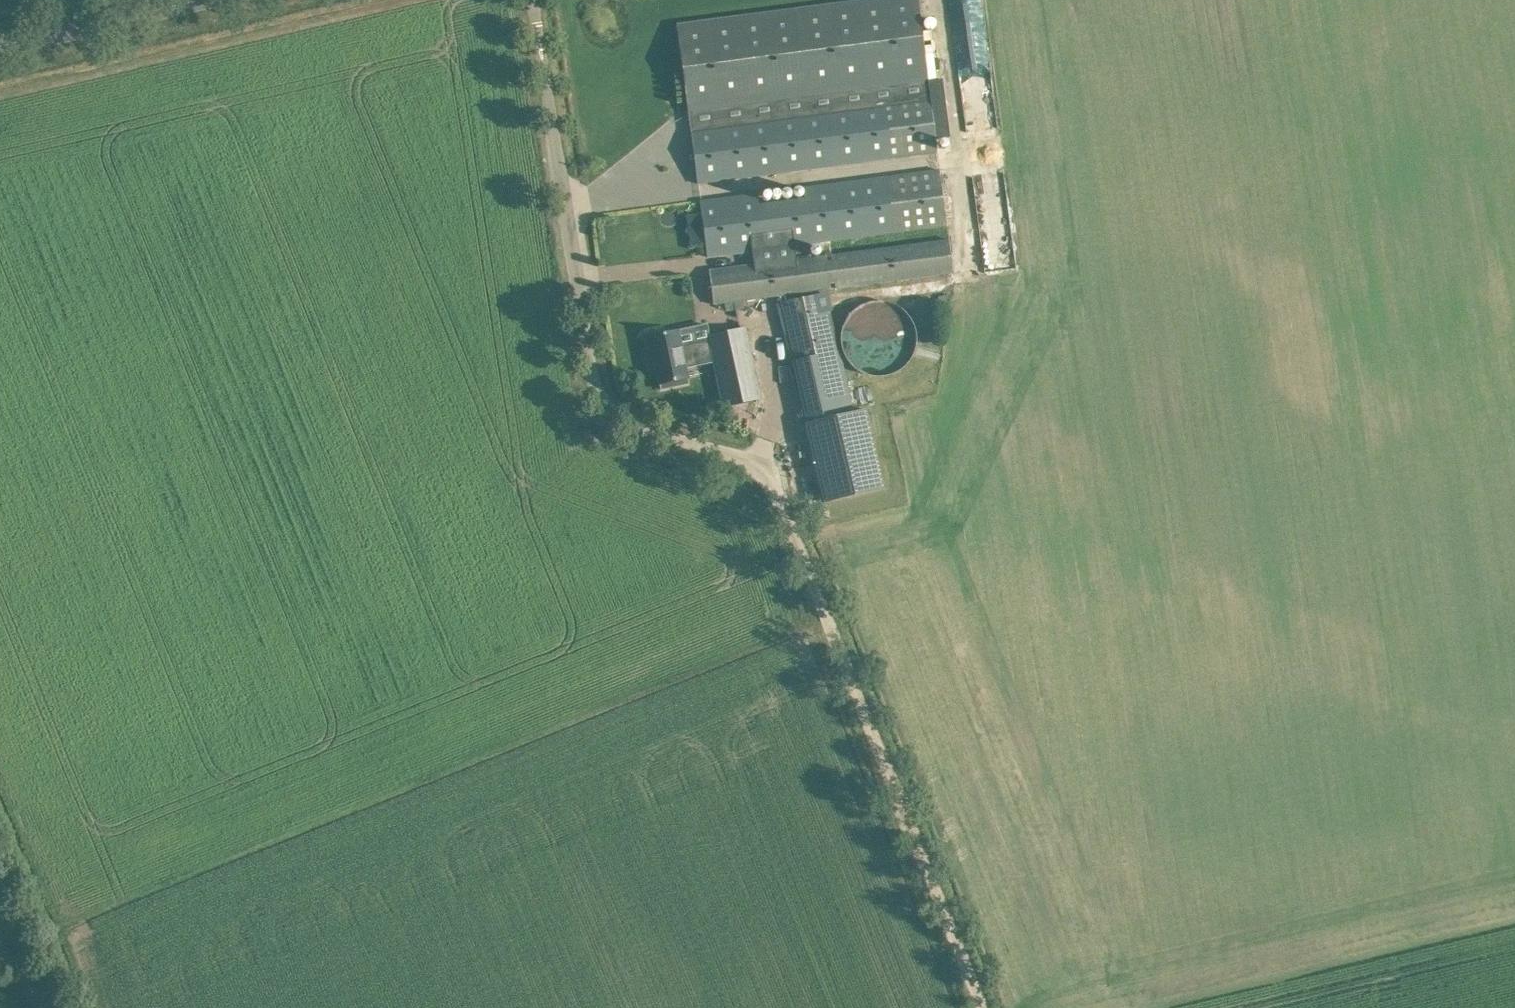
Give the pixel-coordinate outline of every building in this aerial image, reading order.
[(935,138),(950,136),(942,78),(936,79),(930,32),(937,31),(934,16),(920,18),(918,0),(861,0),(677,24),(697,183),(937,152),(935,138)] [(720,198),(700,201),(707,256),(752,250),(754,264),(709,270),(713,303),(733,301),(953,272),(949,238),(796,258),(795,244),(947,224),(940,168),(887,176),(803,187),(805,199),(759,205),(757,193),(720,198)] [(779,304),(792,361),(802,404),(807,423),(825,502),(883,489),(865,409),(853,412),(839,350),(826,292),(779,304)] [(841,335),(841,339),(841,342),(841,345),(842,348),(843,352),(844,355),(846,357),(848,360),(850,363),(852,365),(855,368),(857,370),(860,371),(863,373),(866,374),(869,375),(872,376),(876,376),(879,376),(882,376),(886,375),(889,374),(892,373),(895,372),(898,370),(901,369),(903,367),(906,364),(908,362),(910,359),(911,356),(913,353),(914,350),(915,347),(915,344),(916,340),(916,337),(915,334),(915,331),(914,327),(913,324),(912,321),(910,319),(908,316),(906,314),(904,311),(902,309),(899,307),(896,306),(893,304),(890,303),(887,302),(884,301),(881,301),(878,301),(874,301),(871,302),(868,302),(865,303),(862,305),(859,306),(856,308),(854,310),(852,312),(849,315),(847,317),(846,320),(844,323),(843,326),(842,329),(841,332),(841,335)] [(744,328),(718,333),(709,335),(710,341),(682,347),(678,329),(645,337),(649,356),(654,354),(662,389),(688,383),(685,368),(715,361),(725,406),(760,398),(756,378),(744,328)]
